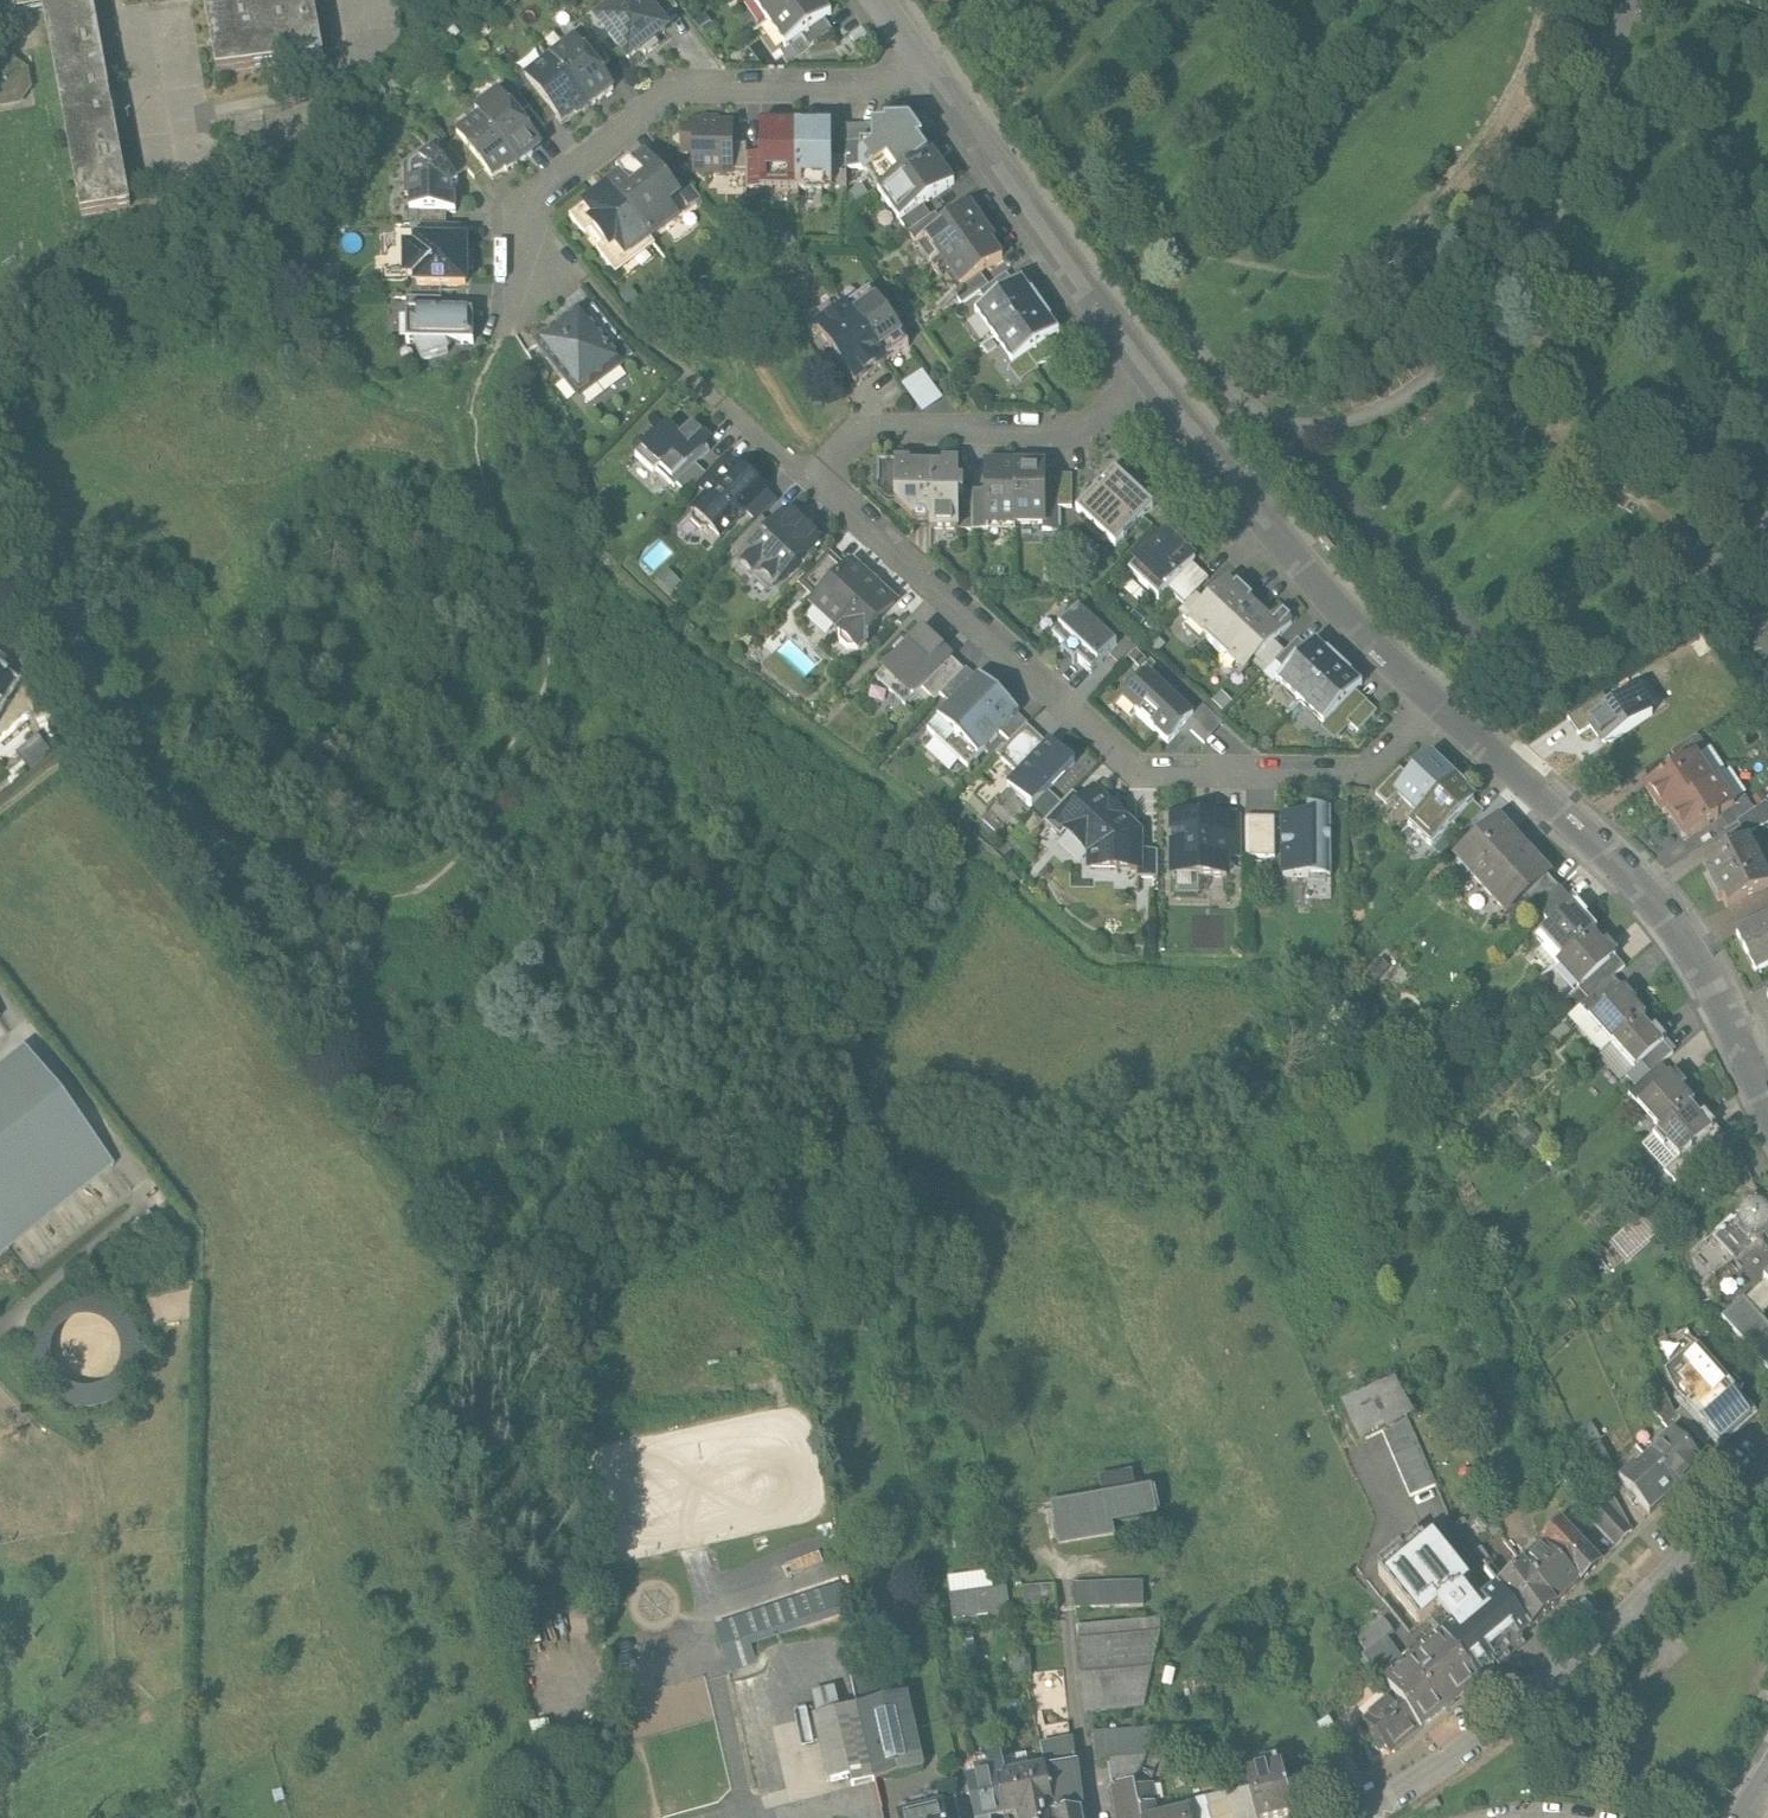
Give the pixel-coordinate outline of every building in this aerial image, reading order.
[(13,12),(12,9),(11,0),(0,0),(0,14),(13,12)] [(12,9),(41,4),(41,0),(11,0),(12,9)] [(41,4),(79,214),(128,205),(91,0),(41,0),(41,4)] [(218,69),(324,50),(315,0),(205,0),(218,69)] [(665,23),(677,13),(667,0),(647,0),(665,23)] [(768,23),(800,0),(752,0),(768,23)] [(768,23),(785,46),(784,47),(785,49),(801,37),(824,21),(831,16),(830,14),(829,15),(821,4),(823,2),(822,0),(800,0),(768,23)] [(637,1),(595,34),(629,77),(671,44),(637,1)] [(824,21),(801,37),(809,49),(833,32),(824,21)] [(610,63),(592,41),(581,50),(599,72),(610,63)] [(581,50),(575,42),(551,62),(589,110),(614,90),(599,72),(581,50)] [(589,110),(551,62),(526,82),(530,88),(557,121),(562,127),(575,117),(577,120),(589,110)] [(528,110),(511,88),(500,97),(517,119),(528,110)] [(557,121),(530,88),(518,97),(545,130),(557,121)] [(500,97),(476,116),(481,122),(481,121),(518,168),(541,149),(517,119),(500,97)] [(518,168),(481,121),(481,122),(457,140),(459,142),(486,175),(493,184),(505,175),(507,176),(518,168)] [(780,128),(780,123),(760,124),(760,156),(761,190),(796,190),(796,124),(796,123),(794,123),(794,128),(780,128)] [(831,123),(796,124),(796,190),(832,190),(832,160),(831,123)] [(917,123),(885,124),(885,128),(872,128),(872,145),(860,145),(860,158),(860,160),(846,160),(846,171),(862,170),(866,177),(872,173),(883,189),(928,157),(918,144),(922,141),(917,133),(917,123)] [(732,145),(732,124),(693,124),(693,132),(682,132),(682,157),(693,157),(693,171),(703,171),(703,175),(732,175),(732,145)] [(872,145),(872,128),(845,128),(846,160),(860,160),(860,158),(860,145),(872,145)] [(486,175),(459,142),(448,151),(467,175),(475,184),(486,175)] [(747,156),(747,145),(732,145),(732,175),(746,175),(747,175),(746,156),(747,156)] [(448,151),(444,146),(432,155),(456,184),(467,175),(448,151)] [(432,155),(430,152),(405,172),(405,203),(410,203),(411,219),(447,219),(456,219),(456,202),(452,202),(452,194),(459,188),(456,184),(432,155)] [(954,185),(932,155),(883,189),(878,193),(900,224),(923,208),(954,185)] [(747,156),(747,175),(746,175),(746,190),(761,190),(760,156),(747,156)] [(669,184),(648,157),(634,168),(630,163),(617,173),(621,179),(609,189),(650,240),(689,209),(669,184)] [(846,171),(846,160),(832,160),(832,190),(846,190),(846,171)] [(700,200),(680,175),(669,184),(689,209),(700,200)] [(650,240),(609,189),(570,220),(585,238),(590,234),(602,249),(597,253),(612,272),(650,240)] [(923,208),(900,224),(908,235),(908,236),(931,219),(923,208)] [(943,228),(916,247),(930,266),(984,228),(971,209),(943,228)] [(931,219),(908,236),(916,247),(943,228),(935,216),(931,219)] [(447,233),(447,219),(411,219),(411,233),(422,233),(447,233)] [(984,228),(930,266),(952,297),(954,296),(981,277),(1003,262),(991,246),(995,243),(984,228)] [(461,247),(461,233),(447,233),(422,233),(422,248),(461,247)] [(422,248),(417,248),(417,256),(407,256),(407,284),(417,284),(418,292),(466,291),(466,247),(422,248)] [(989,289),(979,295),(988,307),(1014,288),(1006,276),(989,289)] [(981,277),(954,296),(962,308),(979,295),(989,289),(981,277)] [(988,307),(975,316),(976,317),(977,317),(994,340),(1041,307),(1032,294),(1030,296),(1022,285),(1023,284),(1022,283),(988,307)] [(885,314),(870,294),(847,311),(885,365),(909,348),(894,328),(898,325),(888,312),(885,314)] [(440,320),(440,306),(407,306),(407,320),(440,320)] [(1041,307),(994,340),(1012,366),(1011,366),(1013,368),(1027,357),(1050,341),(1059,335),(1058,333),(1057,334),(1049,323),(1051,322),(1041,307)] [(594,310),(583,319),(580,316),(568,326),(591,355),(604,345),(612,355),(623,347),(594,310)] [(885,365),(847,311),(818,332),(856,386),(885,365)] [(440,320),(407,320),(408,352),(416,352),(423,370),(449,361),(446,352),(474,352),(474,320),(440,320)] [(591,355),(568,326),(538,350),(570,389),(581,380),(591,393),(622,367),(612,355),(604,345),(591,355)] [(1050,341),(1027,357),(1037,371),(1060,354),(1050,341)] [(918,415),(942,400),(922,370),(899,385),(918,415)] [(692,430),(679,444),(667,433),(637,466),(654,483),(657,479),(675,495),(677,492),(696,472),(710,457),(698,445),(702,440),(692,430)] [(707,481),(696,492),(708,503),(737,471),(725,461),(707,481)] [(930,527),(930,471),(910,471),(910,466),(895,466),(895,471),(878,471),(878,494),(896,494),(896,512),(913,528),(930,527)] [(957,466),(943,466),(943,471),(930,471),(930,527),(930,528),(930,537),(959,537),(958,502),(963,502),(963,499),(963,488),(958,488),(958,471),(957,471),(957,466)] [(877,468),(865,468),(864,492),(876,492),(877,468)] [(1015,470),(987,470),(987,497),(987,530),(989,530),(1015,530),(1015,470)] [(1044,494),(1043,470),(1015,470),(1015,530),(1043,530),(1044,530),(1044,494)] [(766,499),(737,471),(708,503),(692,520),(694,523),(692,525),(692,531),(701,540),(708,539),(710,537),(721,548),(747,520),(766,499)] [(696,472),(677,492),(688,502),(696,492),(707,481),(696,472)] [(1115,474),(1076,515),(1115,551),(1154,510),(1115,474)] [(1072,480),(1058,479),(1058,494),(1058,513),(1072,513),(1072,480)] [(1058,494),(1044,494),(1044,530),(1043,530),(1042,536),(1058,536),(1058,513),(1058,494)] [(987,497),(973,497),(973,498),(973,537),(989,537),(989,530),(987,530),(987,497)] [(973,537),(973,498),(963,499),(963,502),(958,502),(959,537),(973,537)] [(766,499),(747,520),(758,530),(762,527),(763,526),(778,509),(766,499)] [(744,568),(741,572),(754,584),(764,584),(776,595),(819,548),(789,520),(773,537),(744,568)] [(758,530),(733,558),(744,568),(773,537),(762,527),(758,530)] [(1164,540),(1129,578),(1158,605),(1195,565),(1179,550),(1177,552),(1164,540)] [(828,560),(799,592),(818,609),(847,578),(828,560)] [(894,610),(853,572),(818,609),(814,614),(842,640),(840,642),(840,653),(848,660),(859,660),(866,652),(865,642),(894,610)] [(1206,608),(1189,627),(1204,641),(1204,642),(1216,653),(1255,611),(1249,605),(1252,602),(1237,588),(1234,591),(1227,585),(1206,608)] [(1196,598),(1178,617),(1189,627),(1206,608),(1196,598)] [(1255,611),(1216,653),(1229,664),(1237,672),(1250,659),(1256,664),(1274,646),(1291,626),(1289,623),(1290,621),(1283,615),(1281,617),(1278,614),(1269,624),(1255,611)] [(1117,651),(1079,616),(1053,644),(1065,655),(1062,658),(1075,670),(1078,666),(1091,679),(1117,651)] [(922,639),(907,655),(903,651),(894,660),(899,664),(876,689),(906,716),(923,698),(948,670),(960,682),(964,678),(922,639)] [(1127,641),(1109,661),(1120,670),(1137,651),(1127,641)] [(1284,655),(1275,665),(1285,675),(1308,650),(1297,641),(1284,655)] [(1285,675),(1276,685),(1278,686),(1279,685),(1300,705),(1338,663),(1327,652),(1325,654),(1315,645),(1316,644),(1315,643),(1285,675)] [(1274,646),(1256,664),(1267,674),(1275,665),(1284,655),(1274,646)] [(1338,663),(1300,705),(1323,726),(1322,727),(1323,728),(1362,686),(1361,685),(1360,686),(1350,677),(1352,675),(1338,663)] [(948,670),(923,698),(935,709),(960,682),(948,670)] [(967,676),(941,704),(951,713),(976,685),(967,676)] [(0,680),(0,706),(12,688),(0,680)] [(1019,719),(979,682),(976,685),(951,713),(928,738),(968,775),(1000,740),(1018,721),(1019,719)] [(1147,684),(1125,709),(1173,751),(1195,727),(1147,684)] [(1611,707),(1587,723),(1590,727),(1603,747),(1651,715),(1635,692),(1611,707)] [(1587,723),(1611,707),(1603,695),(1568,719),(1579,736),(1590,727),(1587,723)] [(1366,703),(1347,724),(1357,734),(1377,713),(1366,703)] [(1018,721),(1000,740),(1010,749),(1028,730),(1018,721)] [(1027,732),(997,764),(1019,783),(1048,752),(1027,732)] [(1709,753),(1697,735),(1670,753),(1678,764),(1691,755),(1696,761),(1709,753)] [(1075,770),(1051,748),(1048,752),(1019,783),(1025,789),(1014,800),(1032,817),(1075,770)] [(1678,764),(1645,786),(1664,814),(1666,813),(1710,783),(1696,761),(1691,755),(1678,764)] [(1410,780),(1396,796),(1397,796),(1418,816),(1453,779),(1431,758),(1410,780)] [(1400,771),(1375,797),(1386,807),(1397,796),(1396,796),(1410,780),(1400,771)] [(1454,779),(1408,828),(1431,849),(1473,804),(1473,803),(1462,793),(1465,790),(1454,779)] [(1710,783),(1666,813),(1685,840),(1718,817),(1732,808),(1727,802),(1713,781),(1710,783)] [(1740,793),(1727,802),(1732,808),(1718,817),(1727,831),(1753,812),(1740,793)] [(1083,809),(1061,833),(1067,839),(1091,861),(1091,877),(1137,877),(1139,877),(1139,857),(1139,839),(1093,798),(1083,809)] [(1073,799),(1044,831),(1060,846),(1067,839),(1061,833),(1083,809),(1073,799)] [(1473,804),(1453,825),(1463,835),(1483,814),(1473,804)] [(1307,812),(1307,819),(1282,819),(1283,881),(1330,881),(1330,812),(1307,812)] [(1226,862),(1225,822),(1172,823),(1172,871),(1197,871),(1197,880),(1227,880),(1226,862)] [(1241,862),(1241,822),(1225,822),(1226,862),(1241,862)] [(1275,862),(1274,822),(1246,822),(1246,862),(1275,862)] [(1516,841),(1500,823),(1463,856),(1477,871),(1473,875),(1508,914),(1526,898),(1547,879),(1522,852),(1523,851),(1515,841),(1516,841)] [(1705,861),(1710,871),(1706,873),(1719,898),(1723,896),(1728,906),(1767,885),(1767,884),(1746,840),(1705,861)] [(1157,857),(1139,857),(1139,877),(1137,877),(1137,885),(1158,885),(1157,857)] [(1547,879),(1526,898),(1537,911),(1539,910),(1559,889),(1549,877),(1547,879)] [(1559,889),(1539,910),(1553,926),(1575,906),(1560,888),(1559,889)] [(1553,926),(1542,936),(1564,960),(1593,933),(1597,929),(1575,906),(1553,926)] [(1737,934),(1756,970),(1767,964),(1767,918),(1737,934)] [(1625,969),(1593,933),(1564,960),(1556,966),(1589,1002),(1613,980),(1625,969)] [(1645,1015),(1613,980),(1589,1002),(1580,1010),(1612,1046),(1640,1020),(1645,1015)] [(1673,1055),(1640,1020),(1612,1046),(1611,1047),(1633,1071),(1640,1065),(1650,1076),(1661,1066),(1673,1055)] [(116,1164),(31,1053),(0,1077),(0,1253),(116,1164)] [(1693,1101),(1661,1066),(1650,1076),(1628,1096),(1660,1131),(1690,1105),(1693,1101)] [(1722,1140),(1690,1105),(1660,1131),(1644,1146),(1676,1182),(1722,1140)] [(1738,1216),(1734,1219),(1732,1217),(1715,1233),(1717,1236),(1713,1240),(1735,1263),(1758,1241),(1759,1241),(1765,1240),(1767,1238),(1767,1207),(1765,1204),(1759,1202),(1756,1199),(1752,1203),(1747,1204),(1743,1207),(1739,1211),(1738,1216)] [(1765,1282),(1767,1280),(1767,1252),(1758,1241),(1735,1263),(1761,1291),(1747,1303),(1745,1301),(1723,1320),(1767,1369),(1767,1285),(1765,1282)] [(138,1373),(142,1351),(138,1330),(125,1312),(107,1301),(86,1297),(65,1301),(47,1313),(35,1331),(31,1353),(36,1374),(48,1392),(66,1403),(87,1407),(108,1403),(126,1391),(138,1373)] [(1713,1364),(1700,1351),(1671,1377),(1683,1388),(1678,1393),(1689,1404),(1685,1408),(1718,1444),(1751,1415),(1708,1369),(1713,1364)] [(1335,1396),(1352,1439),(1378,1428),(1405,1495),(1435,1482),(1391,1373),(1335,1396)] [(1645,1409),(1666,1422),(1674,1410),(1653,1397),(1645,1409)] [(1672,1435),(1657,1448),(1660,1451),(1648,1461),(1676,1492),(1702,1468),(1689,1454),(1694,1449),(1688,1442),(1683,1447),(1672,1435)] [(1648,1461),(1635,1473),(1633,1471),(1619,1483),(1628,1495),(1624,1499),(1630,1506),(1634,1503),(1647,1519),(1676,1492),(1648,1461)] [(1156,1512),(1151,1484),(1137,1486),(1134,1467),(1100,1473),(1103,1492),(1051,1501),(1057,1541),(1114,1532),(1112,1519),(1156,1512)] [(1612,1497),(1590,1520),(1617,1547),(1632,1532),(1612,1497)] [(1599,1566),(1560,1525),(1541,1543),(1542,1544),(1581,1582),(1599,1566)] [(1438,1606),(1453,1624),(1441,1635),(1443,1637),(1444,1636),(1477,1678),(1494,1665),(1491,1661),(1531,1629),(1510,1603),(1509,1604),(1498,1588),(1476,1607),(1460,1588),(1471,1580),(1430,1531),(1378,1573),(1419,1622),(1438,1606)] [(1581,1582),(1542,1544),(1520,1565),(1521,1566),(1523,1565),(1555,1606),(1581,1582)] [(1486,1574),(1498,1588),(1509,1604),(1510,1603),(1531,1629),(1555,1606),(1523,1565),(1521,1566),(1504,1584),(1492,1568),(1486,1574)] [(1141,1577),(1073,1582),(1075,1605),(1143,1600),(1141,1577)] [(1054,1584),(1016,1587),(1018,1610),(1056,1607),(1054,1584)] [(1007,1587),(949,1595),(952,1618),(1010,1610),(1007,1587)] [(710,1620),(725,1668),(755,1659),(748,1638),(819,1617),(811,1590),(710,1620)] [(1161,1616),(1076,1625),(1076,1638),(1160,1630),(1161,1616)] [(1160,1630),(1076,1638),(1084,1710),(1144,1704),(1160,1630)] [(1443,1637),(1386,1683),(1420,1725),(1477,1678),(1444,1636),(1443,1637)] [(1368,1661),(1355,1671),(1364,1682),(1376,1672),(1368,1661)] [(801,1689),(804,1708),(829,1703),(826,1685),(801,1689)] [(1391,1691),(1362,1715),(1389,1749),(1420,1725),(1391,1691)] [(906,1695),(857,1707),(874,1780),(925,1768),(906,1695)] [(857,1707),(815,1717),(830,1780),(848,1776),(850,1785),(874,1780),(857,1707)] [(1108,1725),(1107,1757),(1118,1817),(1141,1817),(1139,1807),(1135,1788),(1133,1778),(1152,1719),(1108,1725)] [(1036,1727),(1045,1770),(1054,1812),(1050,1813),(1051,1817),(1073,1817),(1071,1812),(1080,1810),(1077,1786),(1079,1786),(1073,1742),(1070,1743),(1067,1721),(1036,1727)] [(1108,1725),(1092,1728),(1094,1758),(1107,1757),(1108,1725)] [(976,1772),(978,1779),(968,1781),(976,1817),(990,1817),(1003,1815),(1003,1814),(997,1786),(996,1786),(995,1781),(1001,1780),(1004,1773),(1005,1773),(1001,1755),(989,1758),(991,1769),(976,1772)] [(1282,1763),(1247,1771),(1250,1783),(1258,1817),(1293,1808),(1282,1763)] [(1001,1780),(995,1781),(996,1786),(997,1786),(1003,1814),(1016,1811),(1043,1806),(1044,1814),(1050,1813),(1054,1812),(1045,1770),(1001,1780)] [(1205,1794),(1210,1817),(1257,1817),(1258,1817),(1250,1783),(1205,1794)] [(1150,1784),(1135,1788),(1139,1807),(1154,1803),(1150,1784)] [(901,1803),(903,1811),(898,1812),(899,1817),(946,1817),(942,1800),(948,1799),(946,1792),(901,1803)] [(1158,1816),(1154,1803),(1139,1807),(1141,1817),(1210,1817),(1205,1794),(1186,1799),(1188,1809),(1158,1816)] [(942,1800),(946,1817),(960,1817),(955,1797),(948,1799),(942,1800)] [(1016,1811),(1017,1817),(1051,1817),(1050,1813),(1044,1814),(1043,1806),(1016,1811)]
